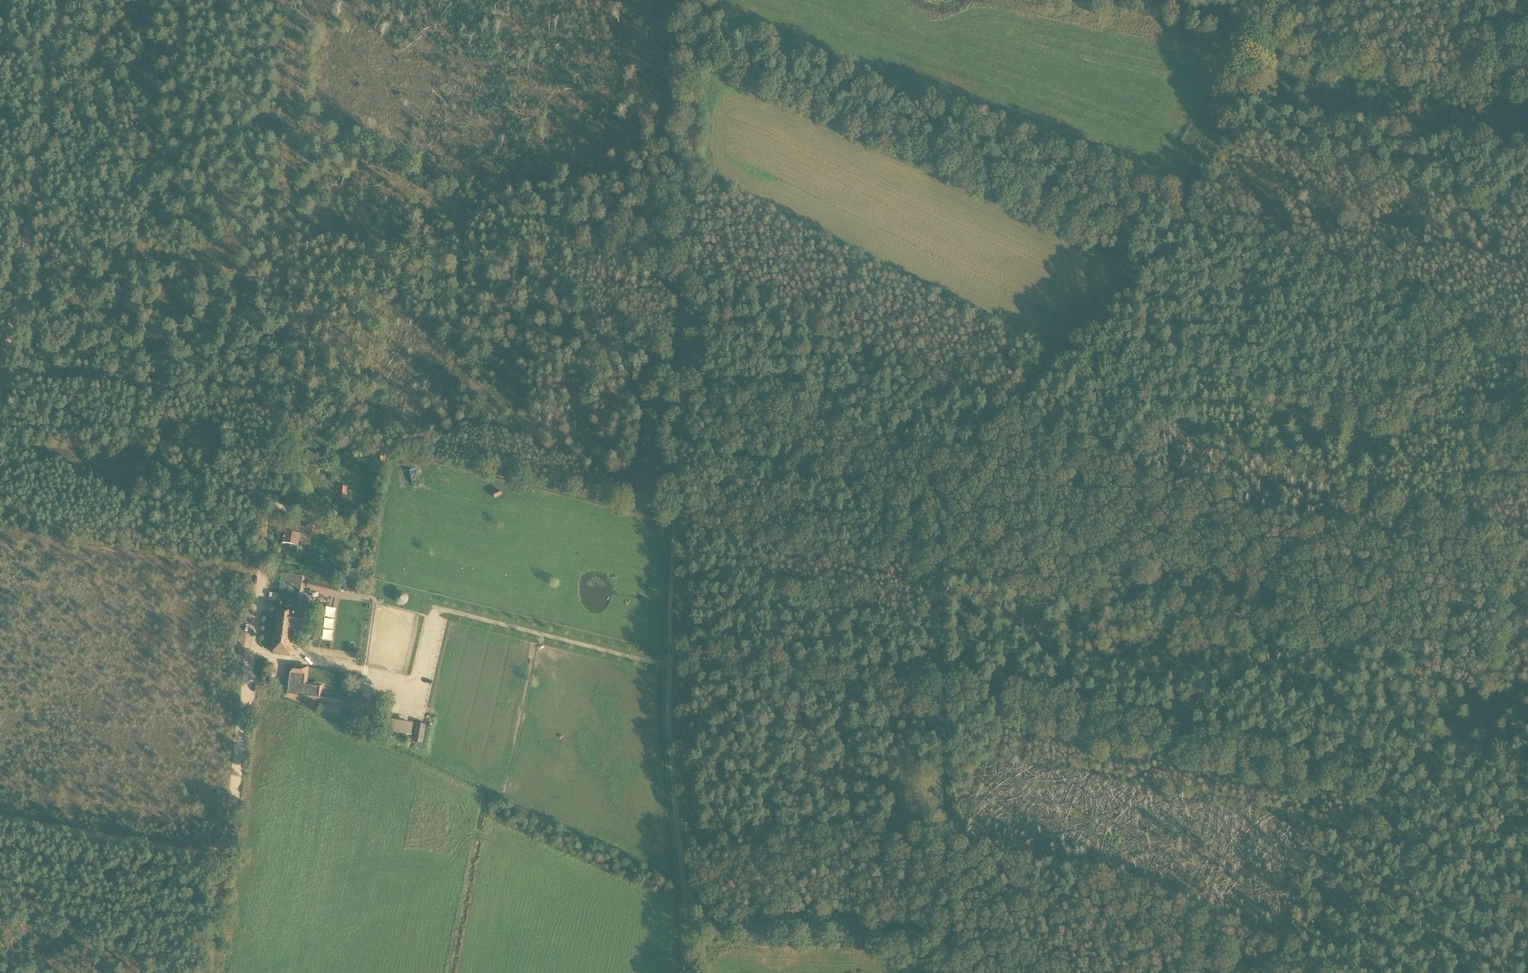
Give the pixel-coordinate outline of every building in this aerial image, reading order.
[(387,450),(377,448),(374,466),(384,467),(387,450)] [(145,462),(146,456),(143,456),(142,457),(129,455),(128,462),(141,464),(142,461),(145,462)] [(282,543),(291,544),(299,545),(301,534),(311,536),(313,529),(287,524),(286,531),(284,530),(282,543)] [(290,656),(292,638),(290,638),(291,626),(296,626),(296,628),(303,629),(304,614),(302,614),(304,594),(303,594),(304,589),(303,589),(305,577),(300,576),(298,593),(295,593),(295,597),(294,600),(287,599),(290,574),(282,573),(278,602),(285,603),(284,611),(278,611),(273,654),(290,656)] [(395,596),(395,597),(395,598),(395,599),(396,599),(396,600),(396,601),(397,601),(397,602),(398,602),(398,603),(399,603),(400,603),(401,603),(402,603),(403,603),(404,603),(405,603),(405,602),(406,602),(406,601),(407,601),(407,600),(408,600),(408,599),(408,598),(408,597),(408,596),(408,595),(408,594),(407,594),(407,593),(406,592),(405,592),(405,591),(404,591),(403,591),(402,590),(401,590),(401,591),(400,591),(399,591),(398,591),(398,592),(397,592),(397,593),(396,593),(396,594),(396,595),(395,595),(395,596)] [(332,641),(336,609),(325,608),(322,640),(332,641)] [(306,682),(308,667),(288,665),(284,697),(312,700),(311,703),(319,704),(319,701),(321,701),(321,696),(323,684),(306,682)] [(327,697),(326,702),(330,702),(330,705),(343,707),(344,700),(327,697)] [(355,702),(351,719),(350,723),(374,728),(378,707),(355,702)] [(385,731),(410,734),(412,723),(387,719),(385,731)] [(415,723),(411,742),(422,744),(426,725),(415,723)]
